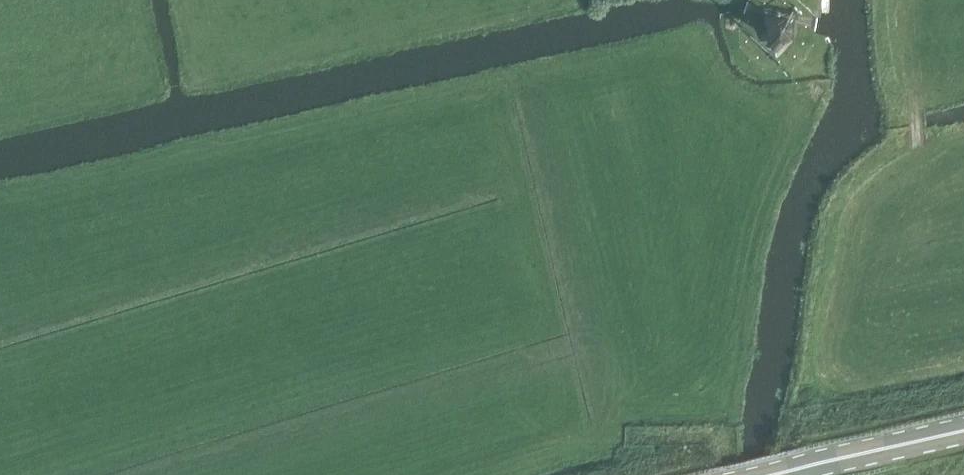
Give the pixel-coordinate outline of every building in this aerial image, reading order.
[(759,42),(788,47),(793,18),(764,13),(759,42)]
